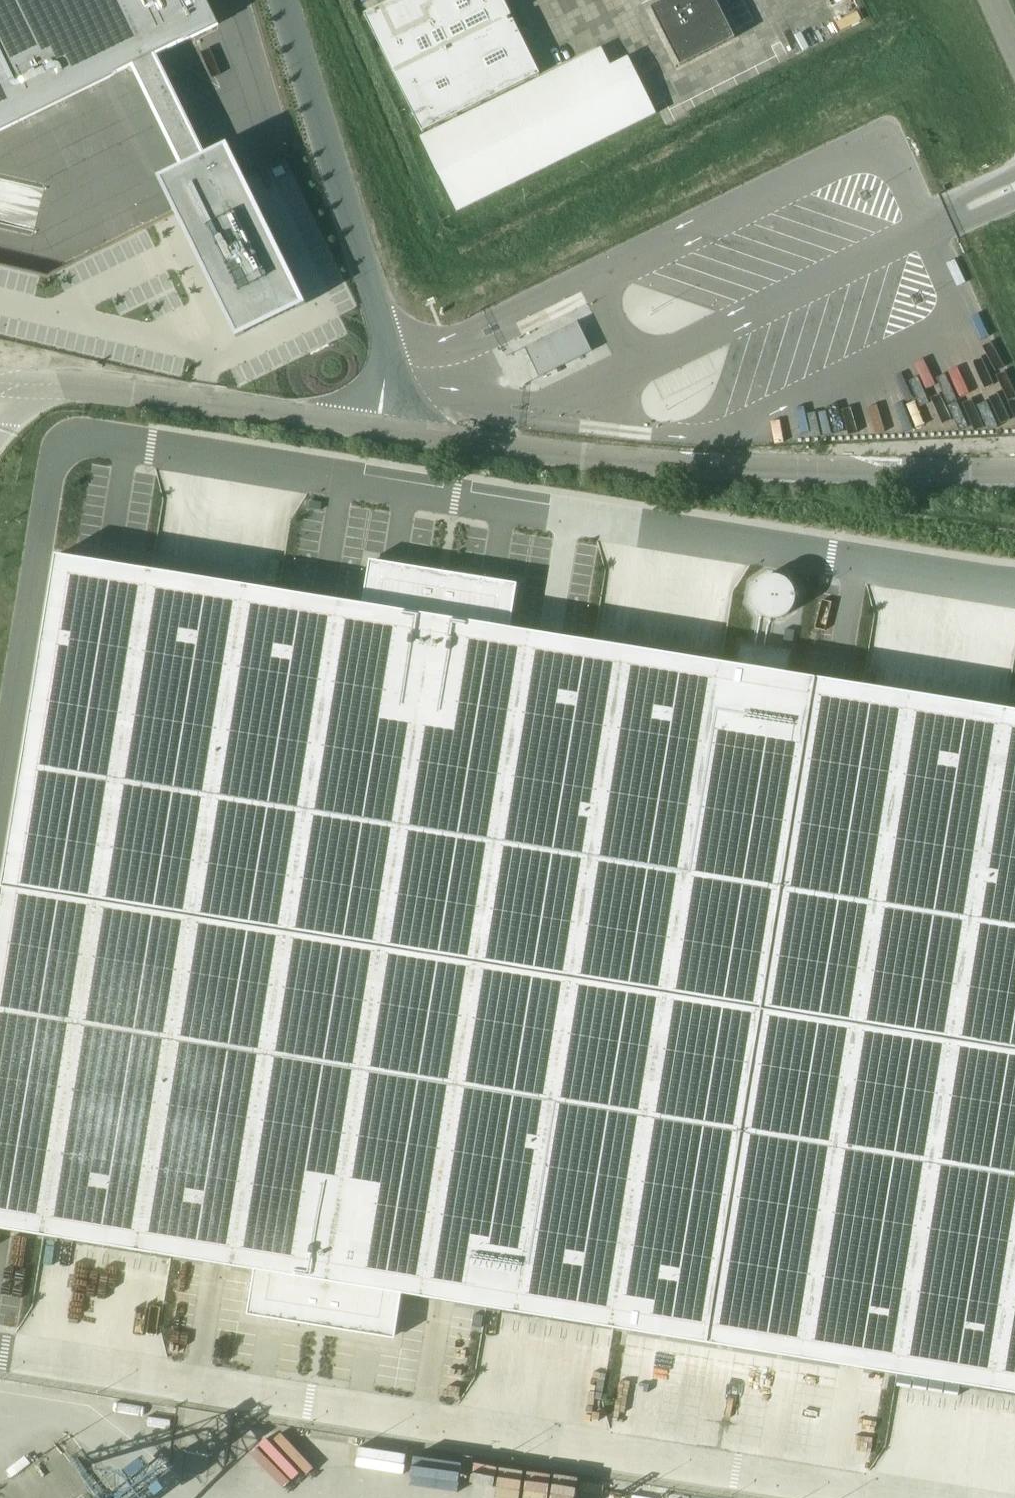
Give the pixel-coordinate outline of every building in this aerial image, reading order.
[(132,65),(179,160),(156,172),(234,331),(298,302),(222,141),(205,150),(159,53),(212,26),(199,0),(0,0),(0,130),(132,65)] [(380,5),(363,14),(421,131),(539,73),(513,19),(510,20),(508,17),(511,15),(503,0),(391,0),(380,5)] [(650,8),(679,66),(735,38),(716,0),(666,0),(650,8)] [(457,212),(656,114),(627,56),(609,65),(601,47),(420,136),(457,212)] [(276,178),(285,173),(282,166),(272,171),(276,178)] [(539,377),(583,356),(568,326),(524,348),(539,377)] [(0,901),(0,1229),(256,1270),(249,1313),(393,1337),(400,1294),(1014,1394),(1014,710),(787,673),(791,650),(740,642),(736,665),(508,628),(515,585),(371,562),(364,605),(56,555),(0,901)]
